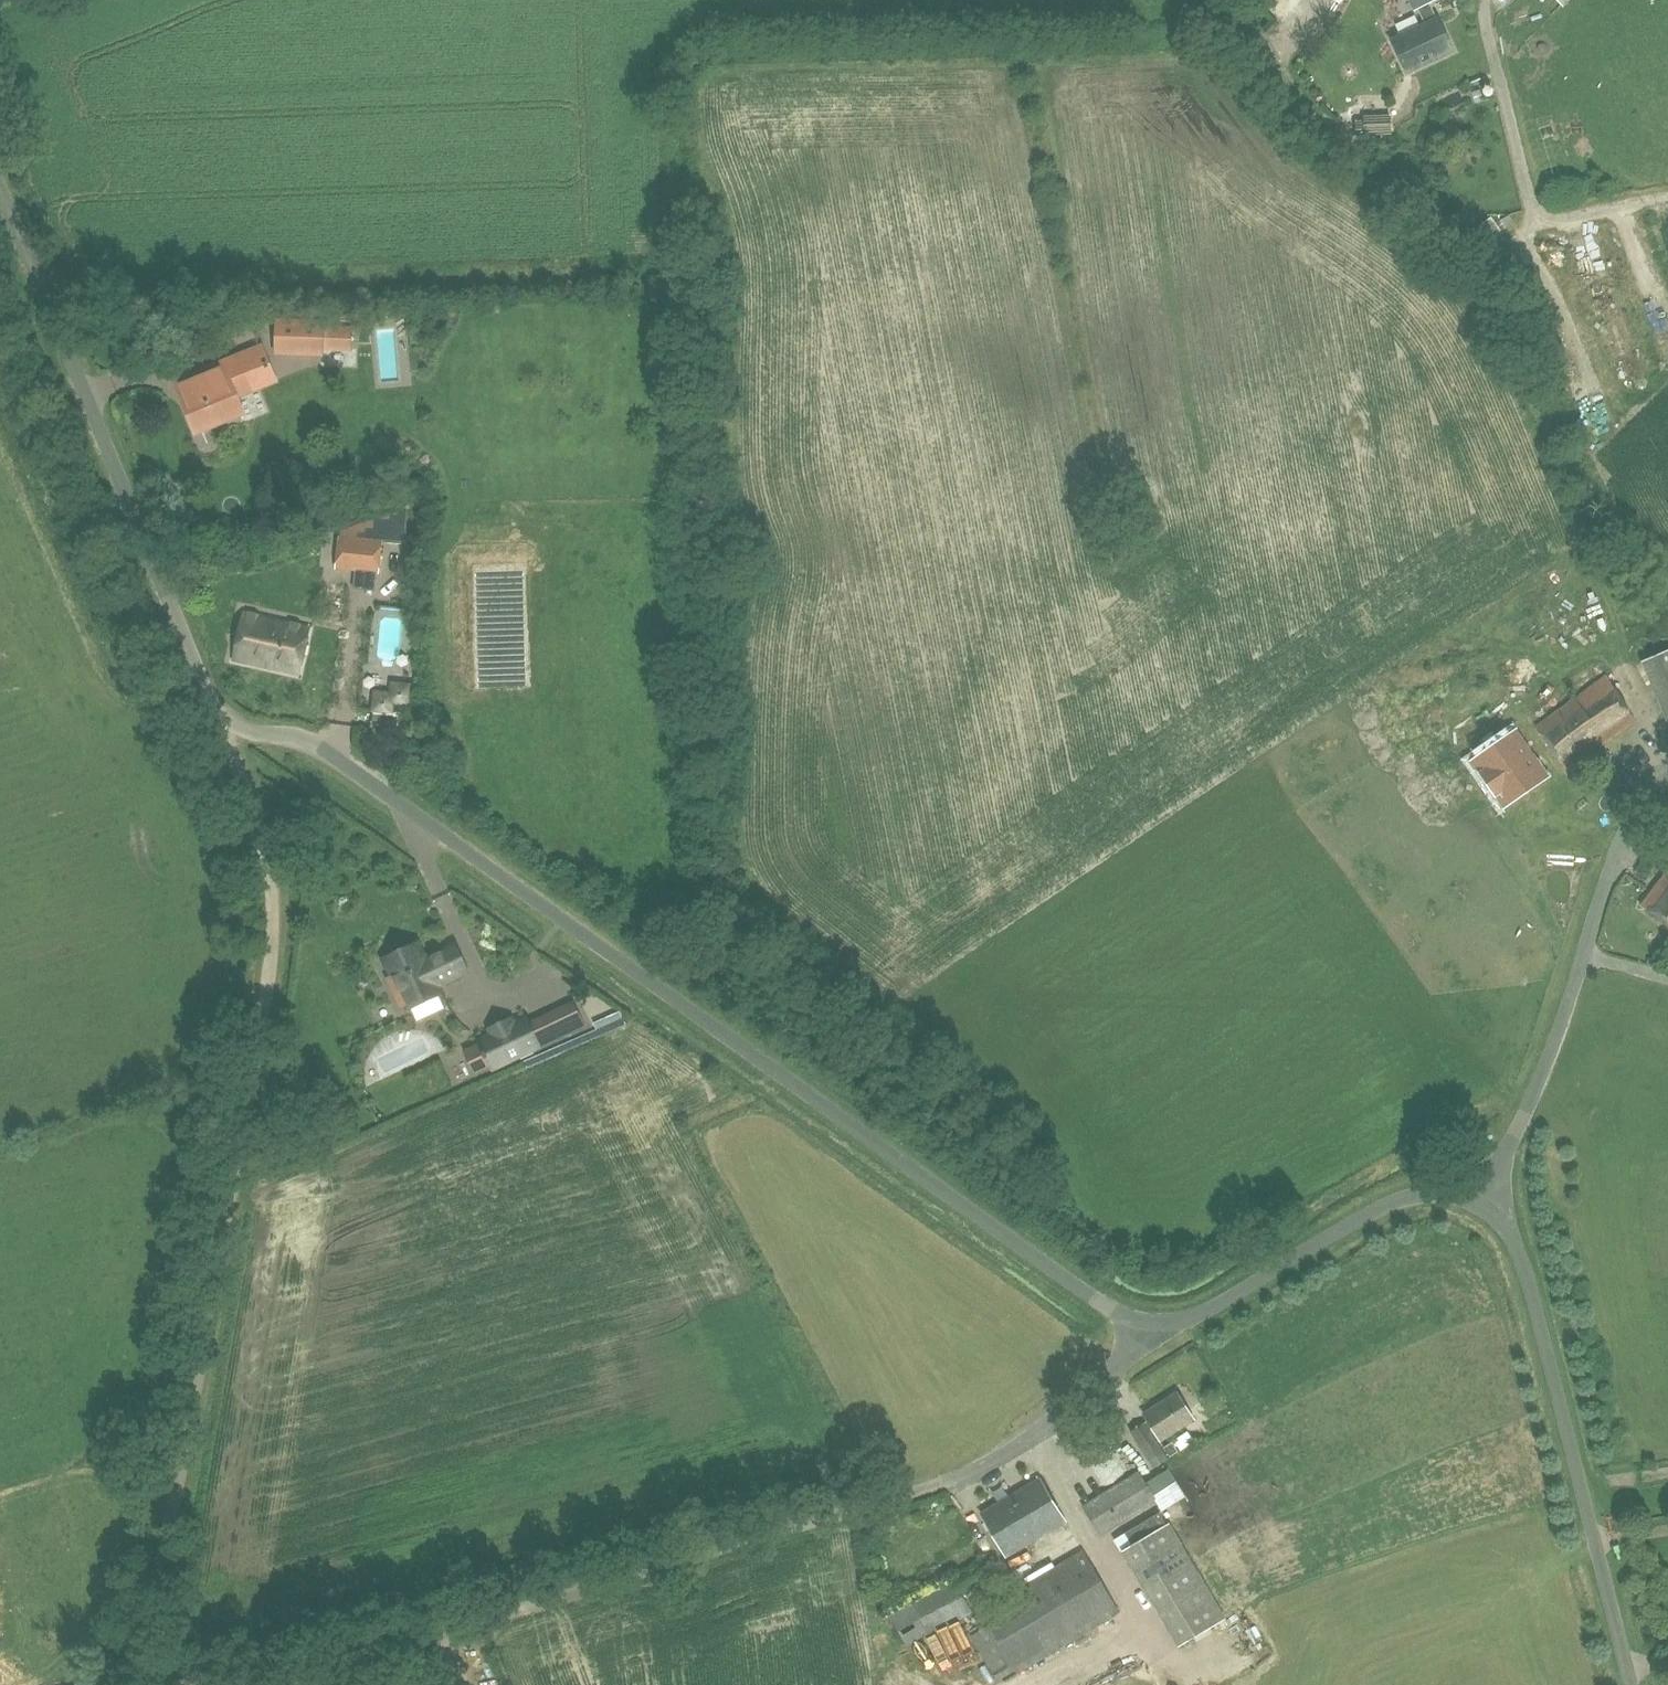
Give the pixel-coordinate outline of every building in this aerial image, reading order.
[(1429,3),(1436,0),(1409,0),(1414,10),(1419,8),(1426,23),(1391,39),(1407,72),(1453,51),(1438,18),(1436,18),(1429,3)] [(275,355),(324,356),(324,350),(352,351),(352,326),(325,325),(325,320),(276,318),(275,355)] [(231,397),(253,388),(240,356),(206,370),(212,386),(195,393),(194,391),(183,395),(193,420),(197,419),(201,428),(238,413),(231,397)] [(379,573),(382,540),(339,535),(335,568),(379,573)] [(298,673),(309,627),(245,613),(234,658),(298,673)] [(1642,661),(1667,721),(1667,650),(1642,661)] [(1565,770),(1636,720),(1606,677),(1535,726),(1565,770)] [(381,694),(376,699),(373,725),(400,727),(402,701),(407,702),(409,686),(398,685),(393,690),(392,695),(381,694)] [(1542,780),(1509,734),(1473,760),(1506,806),(1542,780)] [(1641,906),(1667,925),(1667,869),(1641,906)] [(426,961),(418,945),(385,960),(393,976),(388,978),(395,993),(400,991),(407,1007),(440,992),(437,985),(461,974),(449,948),(433,955),(434,957),(426,961)] [(481,1040),(494,1067),(561,1035),(551,1013),(528,1023),(526,1019),(519,1023),(513,1025),(511,1020),(491,1029),(493,1035),(481,1040)] [(1162,1451),(1157,1442),(1194,1418),(1177,1392),(1143,1413),(1148,1420),(1131,1430),(1149,1459),(1154,1466),(1167,1458),(1163,1450),(1162,1451)] [(1169,1456),(1193,1440),(1188,1431),(1164,1447),(1169,1456)] [(1100,1533),(1156,1498),(1140,1472),(1083,1507),(1100,1533)] [(1007,1555),(1065,1520),(1039,1477),(981,1512),(1007,1555)] [(1179,1646),(1225,1619),(1168,1521),(1123,1549),(1179,1646)] [(999,1682),(1018,1671),(1017,1670),(1118,1611),(1083,1551),(982,1610),(989,1623),(971,1634),(993,1674),(994,1674),(999,1682)] [(907,1646),(923,1638),(958,1620),(973,1612),(962,1594),(987,1579),(979,1565),(953,1579),(952,1577),(889,1610),(907,1646)] [(1080,1684),(1101,1684),(1094,1675),(1079,1684),(1080,1684)]
